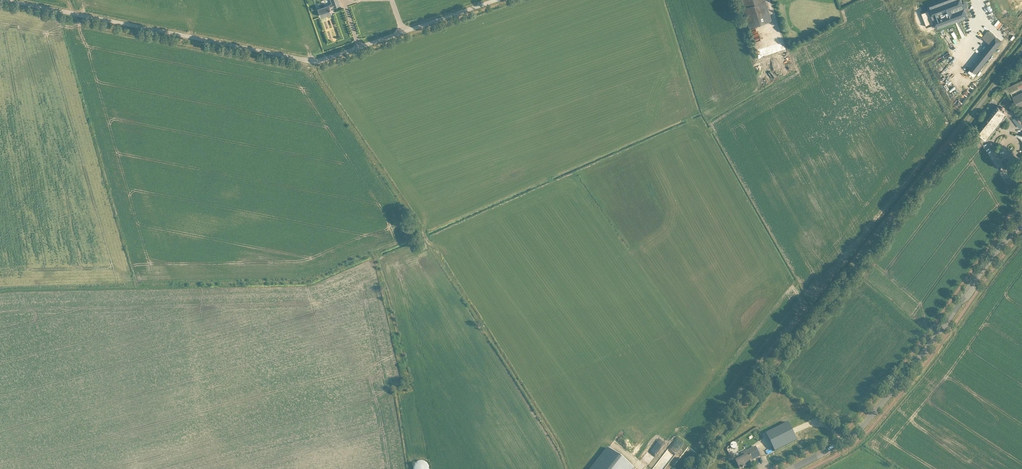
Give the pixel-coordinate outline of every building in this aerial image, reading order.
[(321,16),(332,13),(331,8),(340,5),(338,0),(331,0),(332,3),(318,8),(321,16)] [(744,7),(742,8),(749,27),(772,20),(765,0),(742,0),(744,7)] [(921,12),(926,26),(934,23),(936,27),(968,15),(964,6),(963,2),(962,0),(942,0),(928,5),(929,9),(921,12)] [(1018,3),(1013,10),(1018,13),(1021,7),(1021,0),(1017,0),(1018,3)] [(989,43),(969,68),(976,73),(1002,41),(996,36),(988,30),(982,37),(989,43)] [(953,54),(961,44),(956,40),(948,49),(953,54)] [(1008,93),(1010,92),(1016,90),(1021,87),(1021,80),(1004,89),(1008,93)] [(1018,94),(1016,90),(1010,92),(1013,97),(1012,97),(1018,108),(1021,106),(1021,92),(1018,94)] [(1008,113),(998,105),(977,131),(987,139),(996,128),(997,129),(1000,125),(999,125),(1008,113)] [(767,430),(764,431),(774,451),(777,450),(797,440),(786,420),(785,421),(767,430)] [(741,454),(742,455),(734,459),(736,461),(739,468),(740,468),(750,464),(749,462),(760,457),(755,447),(741,454)] [(633,468),(608,448),(592,468),(632,468),(633,468)]
